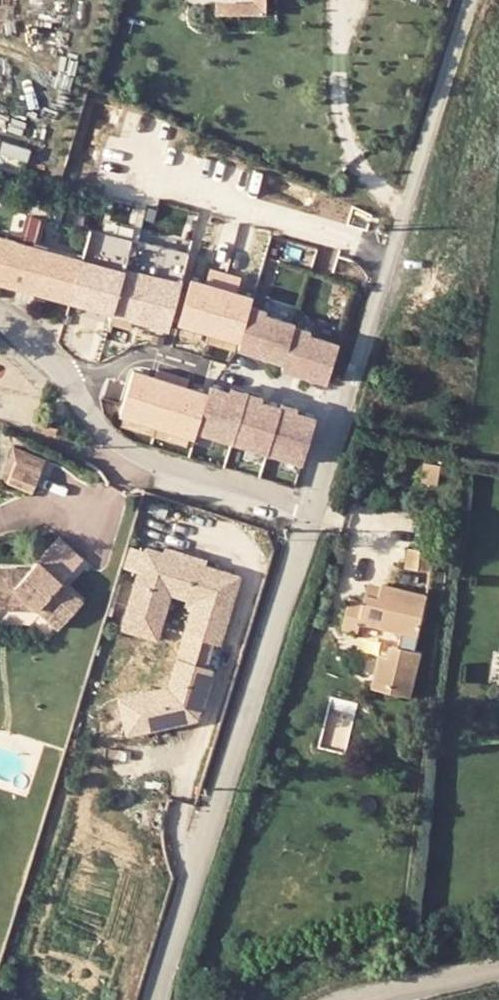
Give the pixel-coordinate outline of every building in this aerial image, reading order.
[(151,326),(170,323),(228,339),(231,353),(324,379),(330,378),(341,336),(242,309),(237,280),(239,273),(200,262),(189,264),(184,281),(133,267),(186,257),(191,241),(149,229),(146,214),(118,207),(94,211),(91,220),(57,226),(61,247),(44,243),(52,214),(27,207),(19,208),(12,234),(0,230),(0,284),(151,326)] [(37,421),(35,430),(56,435),(58,426),(37,421)] [(9,438),(0,470),(0,471),(36,481),(45,450),(9,438)] [(51,529),(25,566),(58,582),(82,552),(51,529)] [(438,537),(414,530),(409,550),(433,557),(438,537)] [(163,605),(171,577),(200,586),(188,626),(223,637),(244,566),(207,552),(209,546),(187,539),(185,546),(148,533),(128,595),(163,605)] [(77,592),(58,582),(25,566),(23,570),(0,572),(0,609),(33,608),(55,626),(80,595),(77,592)] [(366,581),(378,584),(381,574),(369,570),(366,581)] [(384,639),(375,637),(366,671),(408,681),(419,635),(414,634),(426,583),(382,572),(381,574),(378,584),(366,581),(364,585),(352,581),(342,613),(358,618),(361,607),(402,619),(399,631),(387,628),(384,639)] [(157,623),(163,605),(128,595),(122,613),(157,623)] [(223,637),(188,626),(169,681),(119,692),(129,733),(200,717),(223,637)]
